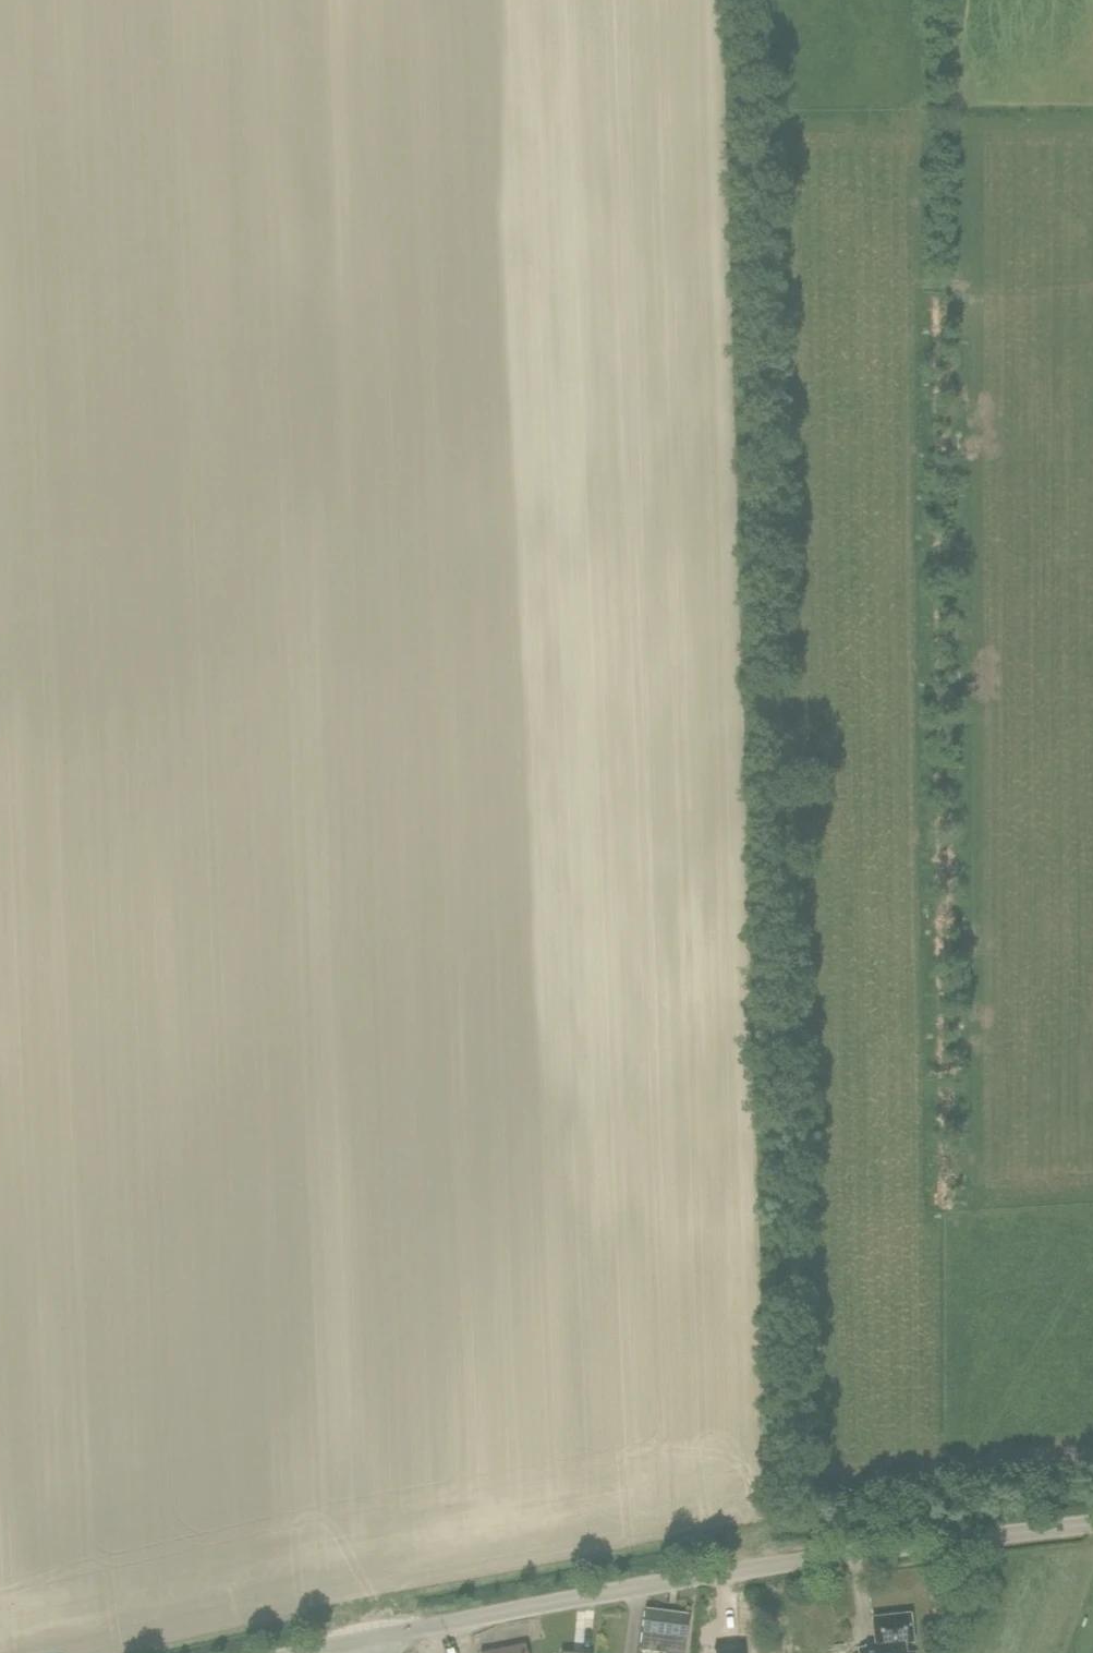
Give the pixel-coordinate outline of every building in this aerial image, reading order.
[(689,1614),(645,1608),(640,1649),(674,1652),(683,1652),(685,1639),(686,1639),(689,1614)] [(914,1641),(910,1613),(873,1617),(876,1644),(859,1646),(860,1652),(915,1652),(915,1650),(905,1652),(904,1642),(914,1641)] [(525,1643),(480,1652),(527,1652),(525,1643)]
